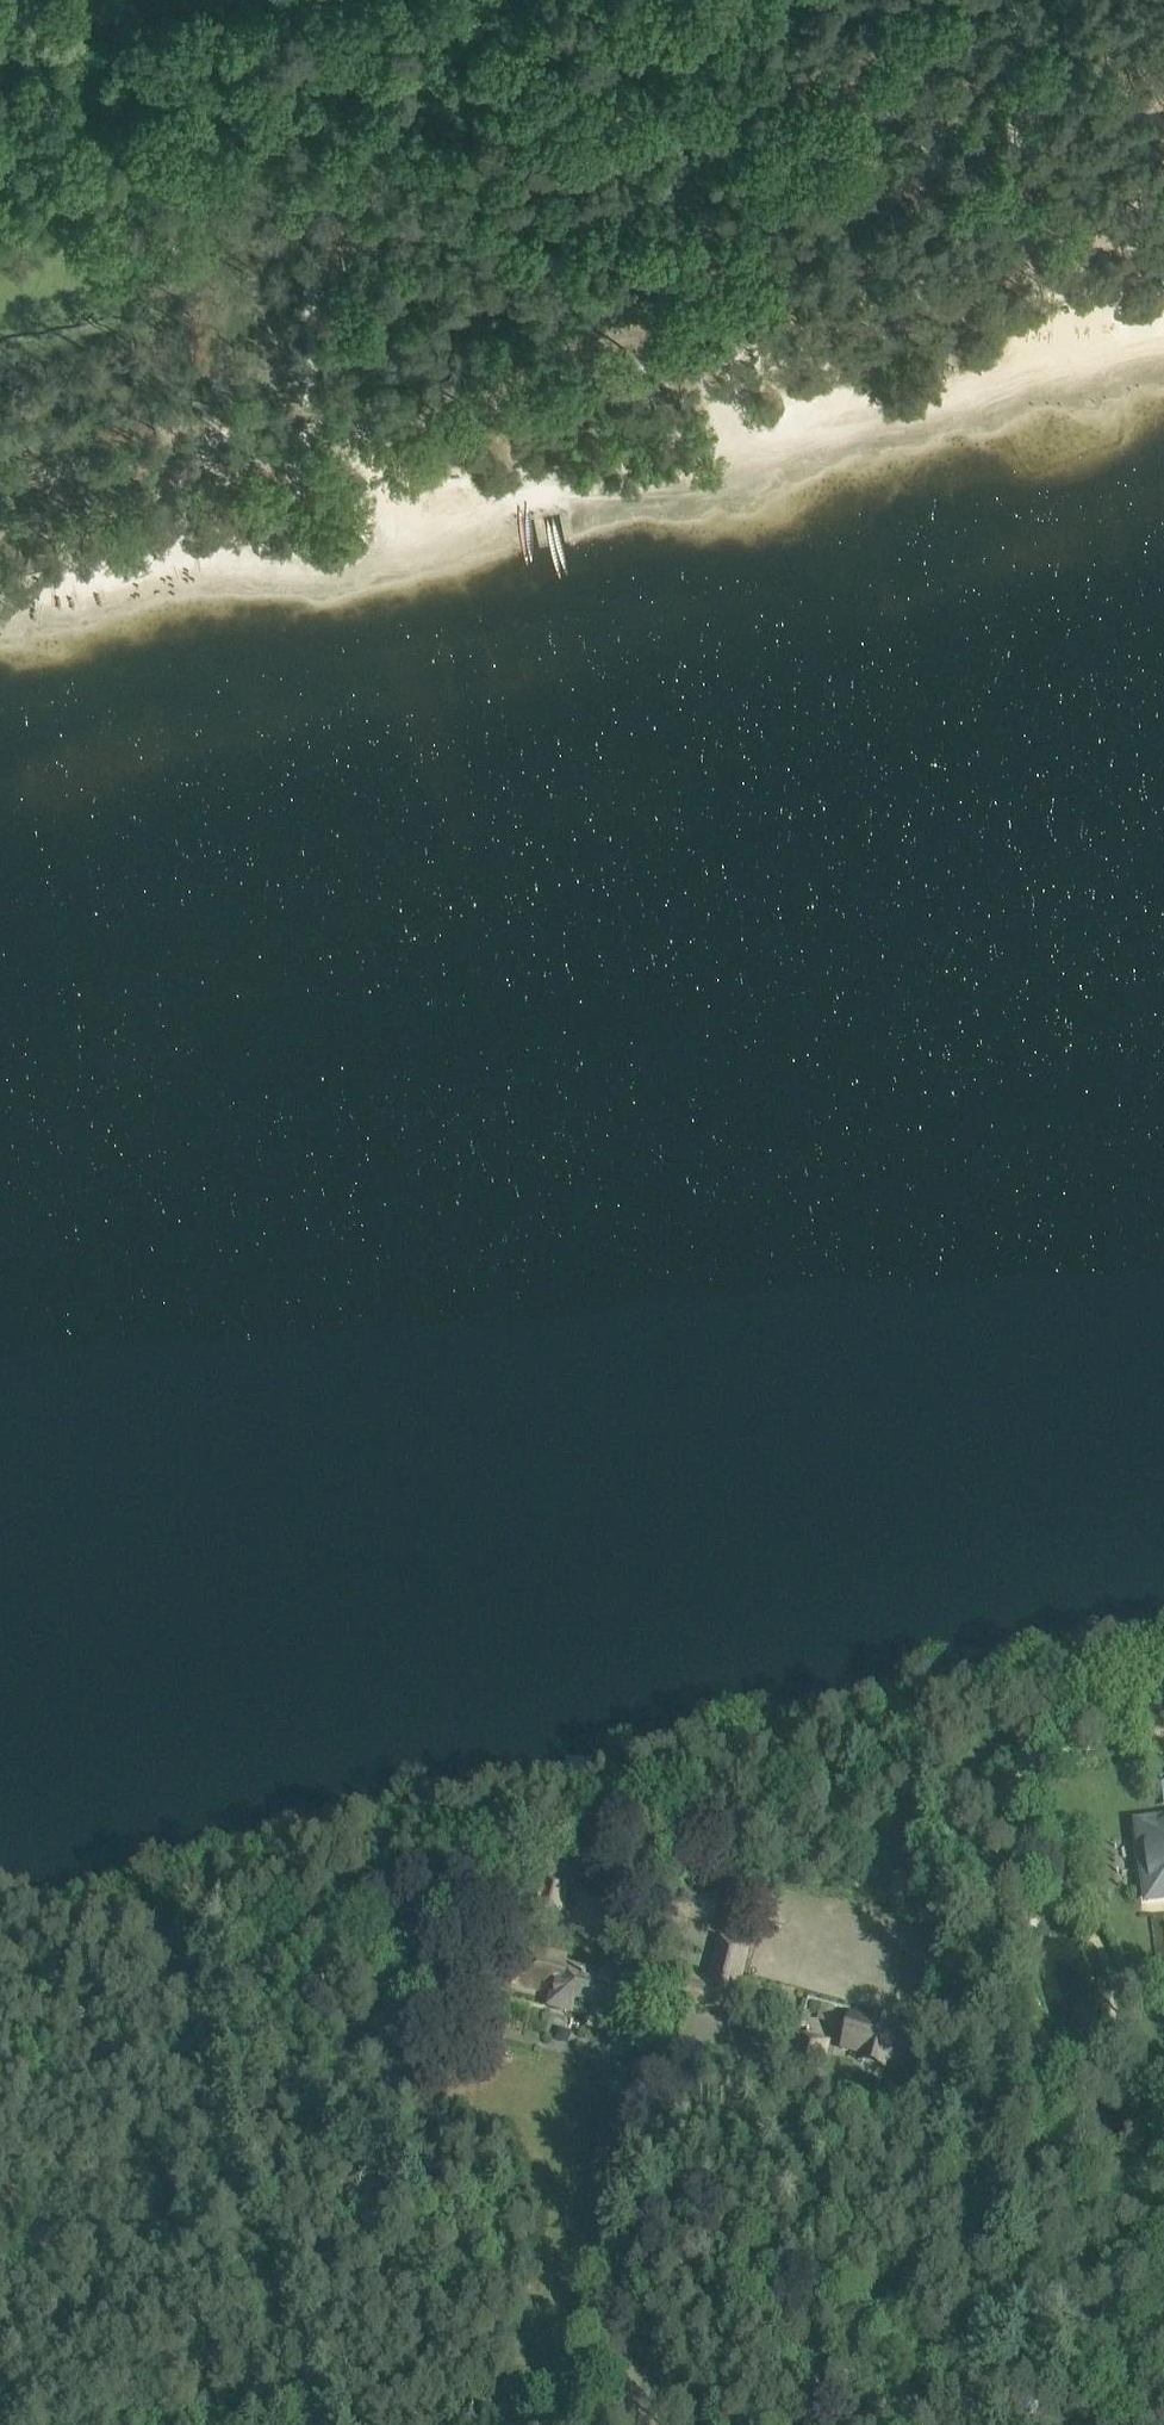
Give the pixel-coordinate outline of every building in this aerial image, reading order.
[(1154,257),(1163,286),(1163,254),(1154,257)] [(639,405),(632,416),(644,423),(651,411),(639,405)] [(607,422),(619,429),(626,418),(614,411),(607,422)] [(1139,1821),(1145,1871),(1148,1895),(1148,1900),(1163,1898),(1163,1818),(1139,1821)] [(520,1942),(509,1987),(554,1998),(552,2006),(591,2017),(589,2026),(623,2035),(631,2005),(660,2013),(669,1976),(653,1972),(648,1990),(567,1968),(568,1954),(520,1942)] [(851,2013),(841,2052),(859,2057),(857,2065),(888,2073),(890,2065),(908,2069),(918,2031),(900,2026),(901,2024),(870,2016),(870,2018),(851,2013)]
